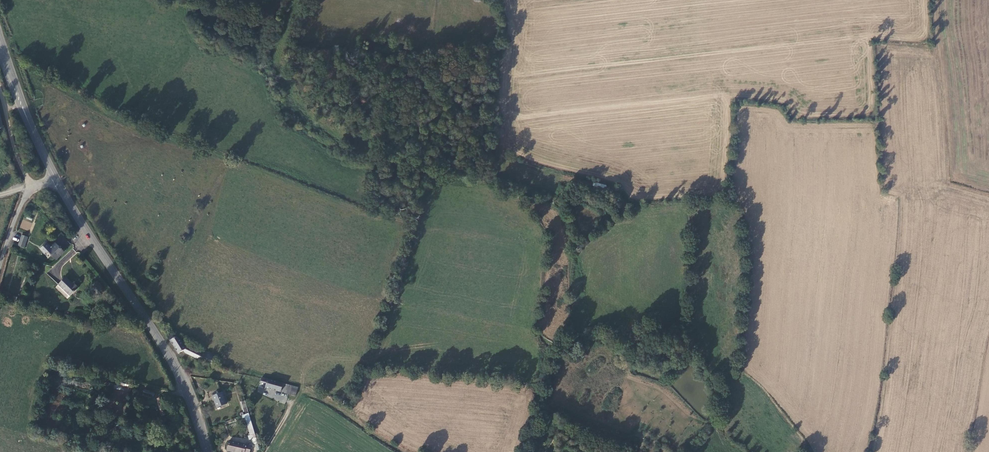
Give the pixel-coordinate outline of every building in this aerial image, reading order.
[(22,220),(20,228),(29,231),(32,222),(22,220)] [(26,235),(20,233),(17,243),(23,245),(26,235)] [(46,247),(54,256),(61,249),(53,240),(46,247)] [(64,278),(54,288),(66,300),(77,289),(73,285),(72,286),(64,278)] [(2,295),(15,299),(16,295),(4,291),(2,295)] [(166,335),(173,345),(179,339),(171,332),(166,335)] [(199,358),(197,361),(203,362),(207,355),(186,343),(187,342),(183,339),(181,341),(179,339),(173,345),(177,352),(183,348),(185,351),(199,358)] [(279,391),(282,383),(263,377),(260,376),(259,383),(263,384),(263,386),(279,391)] [(283,392),(293,396),(297,388),(286,384),(283,392)] [(154,394),(143,391),(142,397),(153,399),(154,394)] [(215,405),(224,402),(220,391),(216,392),(216,391),(210,393),(215,405)] [(157,396),(157,401),(163,418),(167,416),(162,399),(161,396),(157,396)] [(250,438),(256,436),(248,412),(244,413),(250,432),(249,433),(250,438)] [(554,429),(553,432),(596,451),(605,451),(554,429)] [(228,440),(226,450),(238,451),(248,451),(250,444),(228,440)]
